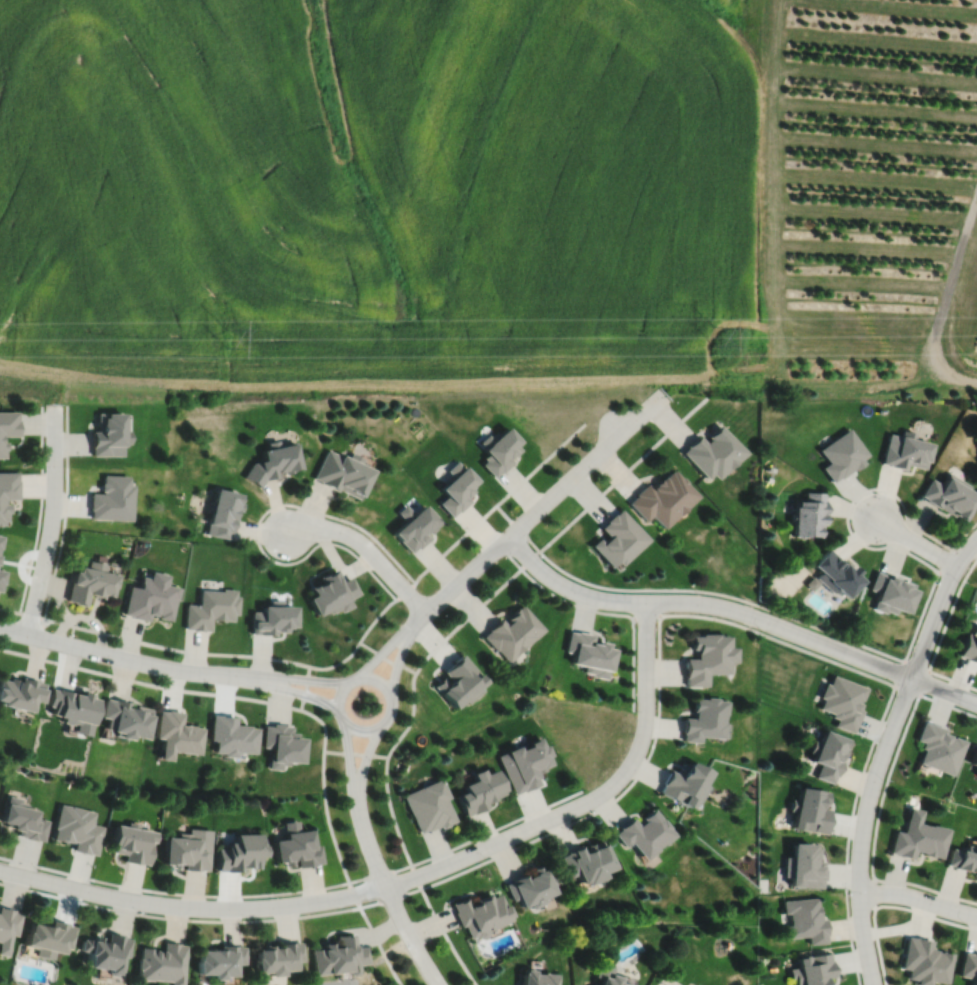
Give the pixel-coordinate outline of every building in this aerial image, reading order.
[(17,436),(17,420),(15,420),(15,412),(0,412),(0,437),(17,436)] [(95,413),(95,432),(90,432),(90,448),(91,448),(90,456),(121,456),(121,444),(128,444),(128,431),(121,431),(121,414),(104,414),(104,413),(95,413)] [(717,425),(705,436),(707,439),(703,443),(697,435),(685,446),(686,448),(680,453),(704,479),(709,475),(714,480),(743,453),(717,425)] [(486,434),(478,442),(482,447),(479,450),(484,455),(481,458),(483,461),(480,464),(492,477),(498,471),(499,473),(511,462),(506,457),(509,454),(511,456),(517,450),(512,445),(516,442),(503,428),(496,434),(493,431),(488,436),(486,434)] [(821,468),(831,482),(838,478),(839,479),(853,469),(854,470),(863,464),(860,460),(867,456),(848,429),(819,450),(828,463),(821,468)] [(887,433),(880,464),(888,466),(888,467),(903,471),(905,465),(922,469),(929,444),(912,440),(914,433),(901,430),(900,437),(887,433)] [(251,463),(258,462),(262,461),(260,451),(267,450),(266,443),(277,440),(278,446),(294,442),(297,456),(295,456),(298,469),(290,471),(291,473),(283,475),(282,472),(277,473),(278,478),(263,481),(259,488),(242,477),(251,463)] [(327,450),(313,479),(320,482),(320,484),(336,492),(338,490),(357,500),(359,498),(372,472),(359,466),(363,459),(351,454),(348,460),(340,456),(340,457),(327,450)] [(455,461),(445,471),(449,475),(442,482),(445,485),(440,490),(446,497),(439,504),(450,516),(456,511),(457,512),(468,501),(463,496),(473,487),(470,485),(474,481),(455,461)] [(645,484),(633,495),(634,496),(626,503),(642,522),(648,516),(660,529),(696,497),(684,484),(684,482),(681,478),(678,477),(672,471),(670,473),(669,471),(662,478),(662,477),(658,480),(652,484),(653,485),(650,488),(650,489),(645,484)] [(1,526),(1,522),(5,522),(5,513),(7,513),(7,505),(2,505),(2,500),(17,500),(16,481),(15,481),(15,473),(0,474),(0,526),(1,526)] [(930,479),(919,496),(925,500),(924,501),(937,509),(938,508),(959,522),(974,497),(965,491),(968,487),(948,474),(945,478),(944,478),(940,485),(930,479)] [(101,475),(101,484),(98,484),(98,492),(101,492),(100,495),(89,494),(88,511),(89,511),(89,519),(130,522),(132,486),(126,486),(127,477),(101,475)] [(213,490),(205,525),(207,526),(205,535),(227,540),(229,534),(230,534),(234,518),(232,518),(233,512),(238,513),(240,505),(236,504),(238,496),(213,490)] [(805,493),(805,502),(794,501),(794,508),(793,508),(792,537),(817,538),(817,530),(819,530),(819,526),(822,526),(822,517),(824,517),(824,501),(823,501),(823,493),(805,493)] [(397,513),(406,522),(392,534),(410,554),(417,548),(418,550),(430,539),(425,534),(427,532),(429,535),(435,530),(433,528),(438,524),(423,507),(414,515),(405,506),(397,513)] [(618,510),(612,515),(611,514),(603,522),(604,523),(598,528),(607,537),(600,543),(597,538),(588,546),(608,568),(614,563),(617,567),(646,540),(618,510)] [(827,549),(811,567),(819,574),(815,579),(831,594),(834,590),(841,596),(857,579),(855,577),(858,573),(851,567),(848,570),(844,566),(845,565),(827,549)] [(88,561),(85,571),(76,568),(75,574),(71,573),(68,585),(69,586),(65,602),(75,605),(75,606),(85,608),(87,597),(93,598),(93,599),(100,601),(101,597),(108,599),(110,590),(111,591),(115,575),(103,572),(105,566),(88,561)] [(307,600),(316,618),(327,612),(329,615),(338,610),(340,614),(351,608),(347,600),(358,595),(349,578),(342,582),(335,570),(328,574),(328,573),(318,577),(322,584),(316,587),(315,585),(308,589),(313,597),(307,600)] [(873,570),(867,588),(873,591),(870,599),(873,600),(870,607),(882,612),(883,610),(892,613),(894,608),(902,611),(911,588),(908,587),(909,583),(900,579),(900,580),(891,577),(892,576),(884,573),(884,572),(881,571),(881,573),(873,570)] [(129,587),(122,615),(130,617),(130,619),(147,623),(149,617),(153,618),(154,615),(158,616),(157,619),(169,622),(174,601),(176,601),(179,590),(165,586),(167,577),(150,572),(148,579),(141,577),(138,589),(129,587)] [(186,605),(184,630),(191,631),(191,632),(202,633),(202,632),(209,632),(210,619),(211,619),(211,622),(223,623),(223,621),(232,622),(233,616),(236,616),(238,597),(234,597),(235,591),(221,590),(221,593),(199,591),(198,606),(186,605)] [(251,613),(251,635),(258,636),(257,637),(274,637),(274,633),(286,634),(286,631),(288,631),(288,629),(293,629),(294,609),(281,609),(281,602),(269,602),(269,608),(261,608),(260,613),(251,613)] [(481,636),(494,650),(495,649),(506,661),(514,653),(513,653),(530,637),(531,638),(541,628),(519,605),(515,609),(514,608),(504,617),(507,620),(504,623),(498,617),(486,629),(487,630),(481,636)] [(963,632),(964,632),(956,654),(964,657),(963,659),(976,663),(976,626),(967,622),(963,632)] [(568,630),(564,651),(570,652),(568,662),(583,665),(582,672),(591,673),(590,675),(604,678),(610,647),(603,646),(604,641),(596,640),(595,643),(590,642),(592,634),(576,631),(576,632),(568,630)] [(698,632),(698,634),(688,634),(688,648),(693,648),(693,657),(682,657),(682,677),(684,677),(684,685),(705,685),(705,672),(725,672),(725,660),(732,660),(731,645),(725,645),(725,634),(714,634),(714,632),(698,632)] [(432,686),(451,707),(461,698),(465,703),(481,690),(476,684),(482,679),(459,653),(450,661),(451,662),(441,671),(448,678),(444,681),(441,676),(436,681),(436,682),(432,686)] [(831,675),(828,684),(825,682),(819,697),(823,698),(819,708),(832,713),(831,716),(837,718),(834,726),(850,732),(853,725),(854,726),(860,710),(855,708),(858,700),(859,701),(864,687),(831,675)] [(1,698),(1,702),(30,709),(33,698),(41,700),(45,683),(37,681),(38,680),(22,676),(21,680),(17,679),(17,678),(10,676),(9,680),(0,678),(0,698),(1,698)] [(52,688),(47,704),(53,706),(52,712),(63,715),(62,720),(64,721),(64,722),(69,723),(70,722),(72,723),(73,722),(76,722),(74,731),(86,734),(89,722),(90,722),(96,698),(86,696),(87,691),(82,689),(81,693),(58,688),(58,689),(52,688)] [(691,697),(690,710),(692,711),(691,718),(681,717),(680,733),(682,733),(681,740),(698,742),(698,735),(720,737),(721,721),(720,721),(720,713),(722,713),(723,700),(714,699),(714,697),(703,696),(703,698),(691,697)] [(104,698),(99,716),(106,717),(103,727),(107,727),(107,729),(112,730),(111,734),(129,738),(130,734),(142,737),(149,709),(134,705),(133,707),(127,706),(128,702),(112,698),(112,699),(104,698)] [(156,710),(153,736),(159,737),(157,757),(169,759),(170,750),(197,753),(200,727),(193,726),(193,725),(179,723),(181,712),(164,709),(164,711),(156,710)] [(210,714),(208,739),(213,740),(213,751),(223,752),(222,755),(235,756),(236,751),(254,752),(256,728),(248,727),(249,725),(234,724),(235,716),(210,714)] [(921,721),(914,739),(921,742),(919,748),(922,749),(917,763),(951,775),(964,741),(951,736),(951,738),(947,736),(947,735),(943,733),(944,729),(929,723),(928,724),(921,721)] [(263,725),(261,746),(269,747),(268,768),(279,769),(280,764),(287,765),(287,760),(300,761),(302,737),(295,736),(295,732),(290,732),(291,726),(283,725),(283,724),(271,723),(271,726),(263,725)] [(822,729),(817,741),(813,740),(809,752),(813,753),(810,760),(820,763),(815,777),(832,783),(835,776),(836,776),(842,761),(836,759),(838,753),(842,755),(845,747),(842,746),(845,737),(822,729)] [(496,756),(513,793),(521,790),(521,791),(538,784),(533,773),(541,769),(540,766),(541,765),(541,766),(550,762),(538,736),(535,738),(535,737),(524,741),(526,745),(516,749),(514,745),(503,750),(504,752),(496,756)] [(968,763),(976,766),(976,745),(974,744),(968,763)] [(668,769),(660,784),(662,785),(658,792),(687,807),(690,800),(695,803),(705,785),(700,782),(706,770),(687,760),(685,764),(684,764),(680,762),(675,773),(668,769)] [(455,794),(459,803),(458,803),(464,816),(471,812),(472,814),(487,807),(484,800),(488,799),(488,800),(503,793),(498,781),(500,780),(495,769),(493,770),(492,768),(481,773),(479,767),(468,772),(471,779),(460,785),(462,791),(455,794)] [(437,778),(402,795),(419,832),(424,830),(425,831),(437,825),(438,828),(446,825),(445,824),(453,820),(443,798),(446,797),(437,778)] [(798,786),(795,800),(790,799),(789,810),(793,811),(790,827),(800,828),(800,829),(825,834),(827,823),(826,822),(828,809),(818,807),(819,803),(826,804),(828,791),(798,786)] [(8,795),(6,802),(1,821),(7,822),(6,826),(11,827),(11,828),(19,830),(17,835),(25,837),(25,838),(35,840),(36,839),(44,841),(49,820),(36,817),(38,810),(27,807),(28,804),(20,802),(21,798),(8,795)] [(60,803),(54,828),(56,828),(53,839),(66,842),(67,842),(73,843),(71,850),(87,854),(88,853),(95,855),(102,827),(91,824),(94,812),(70,807),(70,806),(60,803)] [(906,807),(900,832),(892,831),(888,852),(895,854),(895,856),(910,859),(912,850),(921,852),(920,856),(930,858),(931,856),(938,858),(945,828),(927,824),(926,826),(915,823),(918,810),(906,807)] [(630,817),(617,828),(618,829),(612,834),(623,847),(628,842),(642,859),(654,849),(653,848),(660,843),(660,844),(672,835),(666,827),(667,827),(660,818),(659,818),(651,808),(640,818),(642,821),(637,825),(630,817)] [(283,822),(284,832),(283,832),(284,838),(271,840),(275,862),(282,861),(283,866),(292,864),(291,859),(296,858),(297,867),(315,865),(315,864),(322,863),(319,844),(312,845),(309,829),(298,830),(297,820),(283,822)] [(112,824),(107,845),(113,846),(112,852),(123,854),(122,861),(138,865),(139,863),(147,865),(152,841),(151,841),(152,831),(137,828),(138,824),(126,822),(125,826),(112,824)] [(163,836),(161,863),(169,863),(169,867),(177,868),(178,863),(183,864),(183,870),(199,871),(199,870),(207,870),(211,830),(188,828),(187,833),(177,832),(177,837),(163,836)] [(216,848),(217,870),(225,870),(225,872),(241,871),(241,867),(248,867),(248,868),(256,868),(256,856),(265,856),(265,845),(259,845),(258,833),(233,834),(233,842),(226,842),(226,846),(224,846),(224,848),(216,848)] [(559,857),(568,877),(574,874),(578,883),(581,881),(583,884),(591,881),(591,883),(602,878),(601,876),(602,875),(600,871),(611,866),(607,856),(605,856),(598,841),(592,843),(591,842),(585,845),(586,849),(582,851),(580,846),(578,846),(578,845),(567,850),(568,851),(565,852),(565,854),(559,857)] [(790,842),(790,857),(784,856),(783,877),(789,877),(788,886),(821,887),(822,880),(823,880),(824,869),(822,869),(822,861),(814,861),(814,857),(817,857),(817,848),(812,847),(812,843),(790,842)] [(944,864),(951,866),(951,867),(966,872),(966,871),(971,872),(970,877),(976,878),(976,844),(976,848),(970,846),(970,847),(964,845),(962,851),(949,848),(944,864)] [(503,884),(510,901),(513,899),(517,907),(526,903),(527,906),(528,905),(529,908),(540,904),(537,898),(551,892),(549,886),(555,883),(551,873),(543,877),(539,868),(537,869),(535,865),(529,868),(531,872),(530,873),(530,874),(524,876),(523,874),(510,880),(510,881),(503,884)] [(449,903),(453,912),(452,912),(458,927),(461,926),(467,938),(472,936),(473,939),(485,933),(484,931),(509,920),(497,894),(488,897),(487,894),(472,900),(473,902),(468,905),(465,898),(459,900),(459,899),(449,903)] [(782,901),(783,914),(789,913),(790,925),(784,926),(786,938),(808,936),(809,945),(826,943),(825,935),(827,935),(825,919),(820,919),(818,905),(817,906),(816,897),(782,901)] [(6,956),(11,935),(16,936),(21,914),(13,912),(14,910),(0,906),(0,955),(6,956)] [(31,921),(28,932),(27,932),(23,946),(35,948),(33,955),(49,959),(51,952),(58,954),(59,948),(68,950),(73,927),(66,925),(66,924),(52,920),(51,926),(31,921)] [(80,939),(78,951),(84,952),(84,955),(85,955),(83,967),(97,969),(97,968),(104,969),(103,973),(114,975),(118,956),(125,958),(129,939),(121,938),(122,936),(106,933),(105,943),(99,941),(100,937),(92,936),(91,941),(89,941),(89,939),(82,938),(82,939),(80,939)] [(310,949),(314,975),(346,971),(347,973),(356,972),(356,970),(358,970),(357,965),(367,963),(365,946),(355,947),(353,935),(349,935),(348,934),(335,936),(337,946),(332,946),(331,942),(322,943),(323,949),(320,949),(320,948),(310,949)] [(898,969),(905,970),(904,979),(913,981),(911,984),(925,984),(926,981),(942,984),(948,954),(938,952),(937,953),(933,952),(933,951),(928,949),(929,941),(912,937),(912,938),(905,937),(898,969)] [(138,959),(136,959),(135,970),(136,970),(135,979),(167,982),(167,984),(180,984),(184,946),(177,945),(177,943),(162,942),(161,951),(150,950),(150,949),(139,948),(138,959)] [(254,949),(255,958),(253,958),(255,973),(266,972),(266,977),(280,975),(279,971),(293,970),(292,961),(302,961),(300,942),(292,943),(292,942),(276,943),(277,946),(272,947),(271,944),(262,945),(262,948),(254,949)] [(197,951),(197,960),(195,960),(195,974),(210,974),(209,979),(220,980),(220,976),(232,976),(233,964),(243,964),(243,947),(236,947),(236,945),(219,945),(219,950),(213,949),(213,948),(206,948),(206,951),(197,951)] [(797,968),(788,970),(790,979),(794,978),(795,984),(828,984),(827,978),(834,977),(831,961),(830,961),(828,953),(796,958),(797,968)] [(957,976),(968,978),(967,984),(976,984),(976,954),(970,953),(970,954),(962,953),(957,976)] [(520,974),(519,973),(518,984),(550,984),(551,975),(537,974),(537,975),(529,974),(530,971),(521,970),(520,974)] [(633,979),(631,984),(596,984),(598,977),(604,979),(605,975),(615,978),(615,977),(619,978),(620,975),(633,979)]
